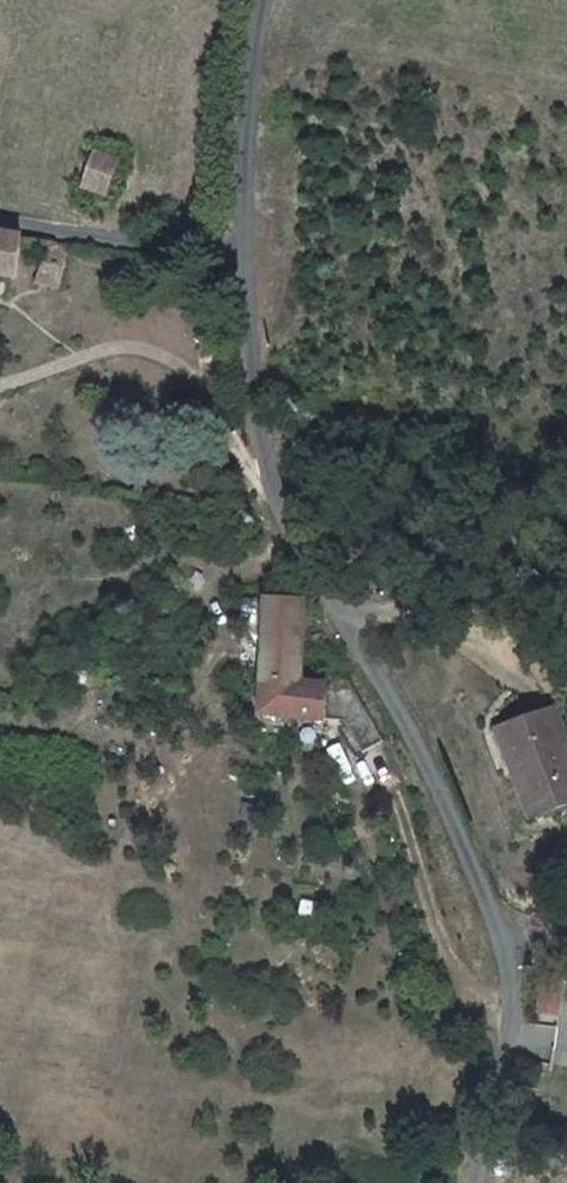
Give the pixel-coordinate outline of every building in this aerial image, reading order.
[(80,190),(107,198),(119,158),(92,149),(80,190)] [(0,237),(0,281),(19,284),(25,242),(0,237)] [(56,247),(40,287),(58,294),(69,249),(56,247)] [(261,637),(264,596),(237,594),(234,635),(261,637)] [(261,637),(256,712),(319,716),(320,708),(342,709),(345,671),(319,669),(318,680),(298,678),(304,599),(264,596),(261,637)] [(548,706),(498,725),(513,763),(530,757),(549,806),(566,799),(566,754),(548,706)] [(530,757),(513,763),(532,813),(549,806),(530,757)] [(551,1017),(557,981),(540,977),(534,1014),(551,1017)]
